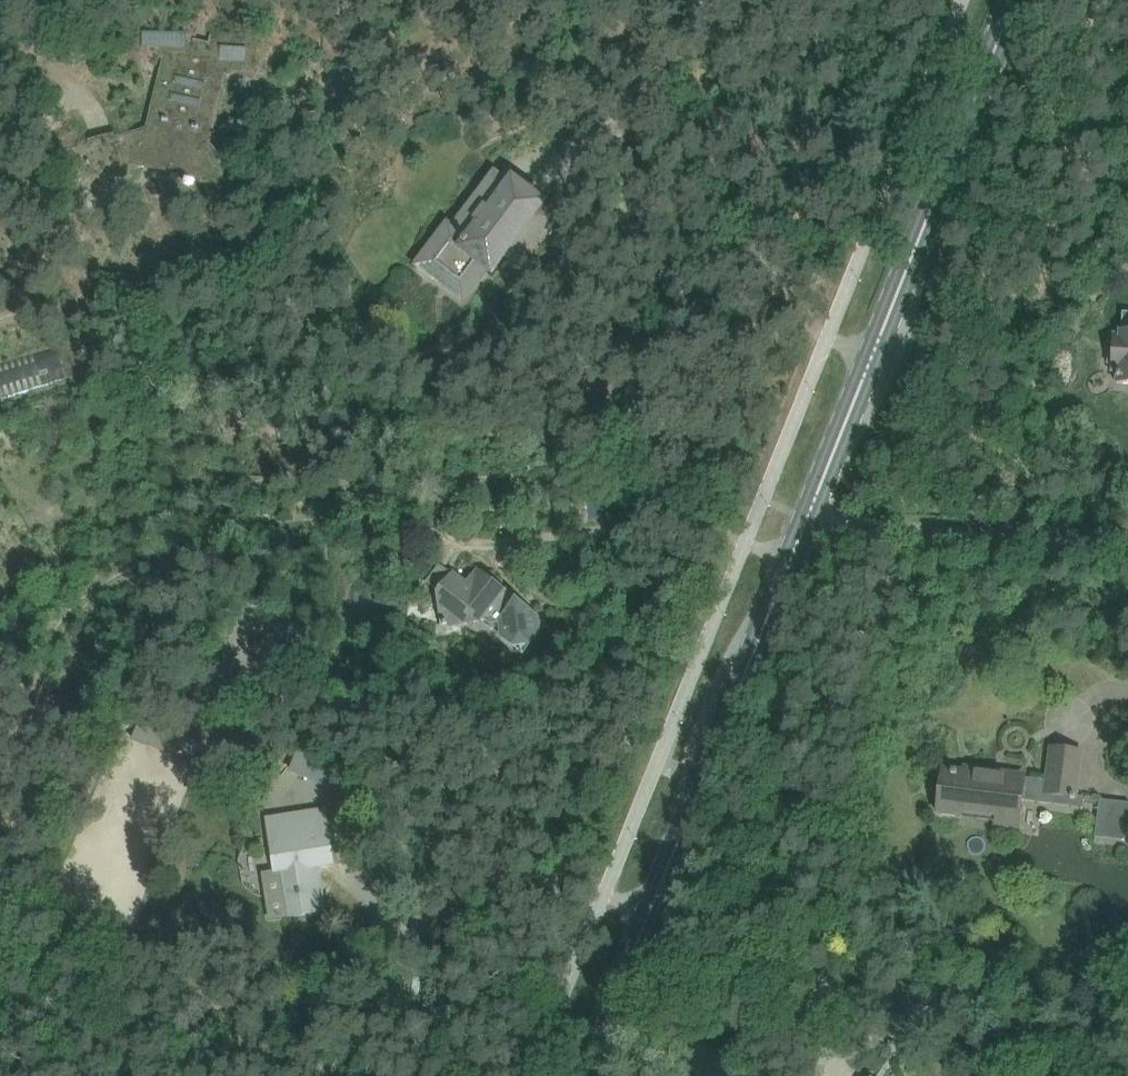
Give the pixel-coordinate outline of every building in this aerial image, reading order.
[(147,129),(130,134),(59,148),(68,187),(144,166),(218,183),(225,156),(211,144),(227,75),(241,72),(245,54),(208,46),(209,43),(195,40),(194,43),(156,34),(153,50),(164,59),(147,129)] [(553,218),(495,174),(454,228),(449,224),(417,265),(462,298),(486,267),(492,273),(507,254),(519,263),(553,218)] [(80,195),(64,200),(68,213),(84,209),(80,195)] [(1114,335),(1112,371),(1118,372),(1117,383),(1127,384),(1127,336),(1114,335)] [(59,346),(0,364),(0,388),(3,398),(68,378),(59,346)] [(588,501),(573,501),(573,523),(588,523),(588,501)] [(454,575),(440,593),(444,626),(464,623),(472,613),(482,621),(484,619),(491,625),(499,623),(501,636),(524,653),(540,631),(536,616),(483,576),(473,589),(454,575)] [(944,771),(939,815),(1018,825),(1022,789),(1076,796),(1081,752),(1052,748),(1048,780),(1024,777),(1024,776),(966,768),(965,773),(944,771)] [(1096,837),(1127,841),(1127,833),(1127,802),(1101,799),(1099,813),(1096,837)] [(332,863),(327,835),(324,812),(269,821),(277,871),(284,916),(323,910),(317,866),(332,863)]
